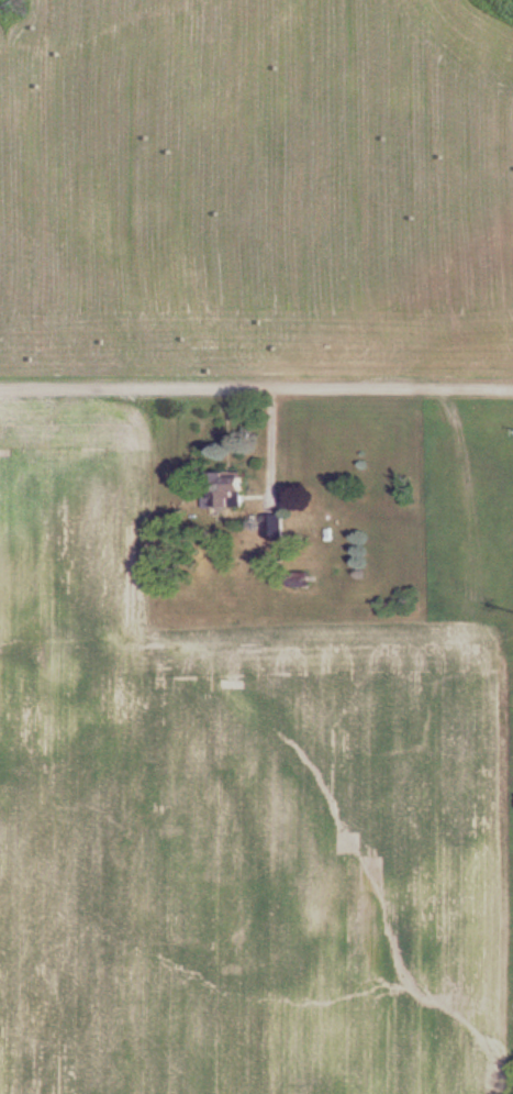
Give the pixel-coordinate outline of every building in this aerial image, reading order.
[(209,507),(249,508),(250,474),(210,473),(209,507)]
